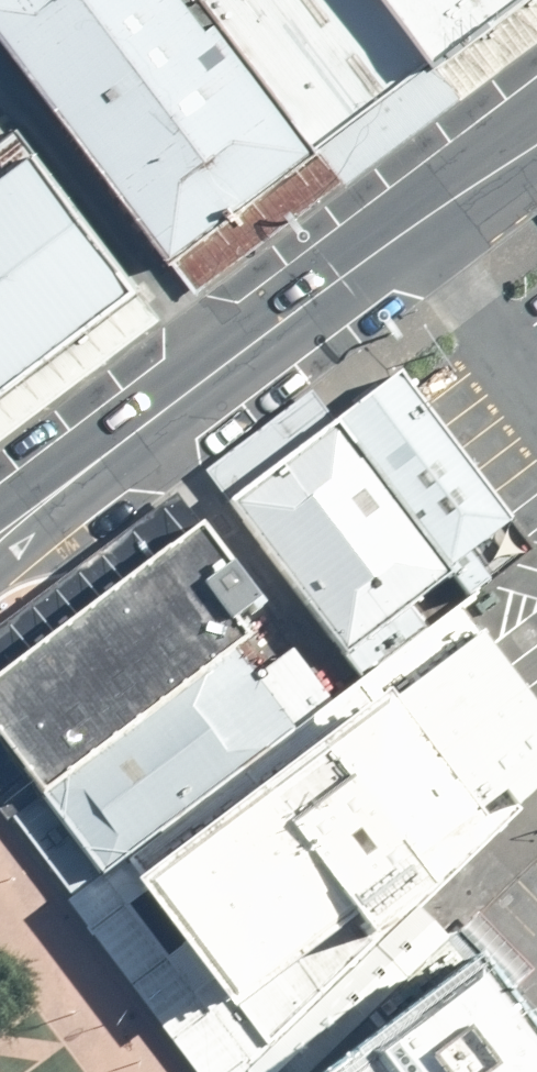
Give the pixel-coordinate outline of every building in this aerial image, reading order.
[(345,185),(208,0),(0,0),(0,35),(194,293),(345,185)] [(471,96),(397,0),(208,0),(345,185),(423,134),(471,96)] [(471,96),(536,46),(536,0),(397,0),(471,96)] [(0,144),(0,411),(14,430),(166,317),(35,149),(31,152),(16,132),(0,144)] [(402,372),(338,421),(449,572),(511,517),(402,372)] [(0,411),(0,441),(14,430),(0,411)] [(383,489),(334,422),(237,493),(225,504),(343,657),(425,591),(447,574),(383,489)] [(0,627),(0,810),(4,816),(231,650),(248,637),(235,617),(261,601),(198,523),(175,496),(0,627)] [(197,1071),(236,1071),(266,1048),(410,911),(451,876),(536,787),(536,710),(456,613),(360,684),(356,687),(328,708),(290,736),(197,804),(69,902),(197,1071)] [(41,866),(69,902),(123,859),(197,804),(290,736),(250,677),(231,650),(4,816),(41,866)] [(477,951),(340,1053),(318,1071),(536,1071),(536,1028),(477,951)]
